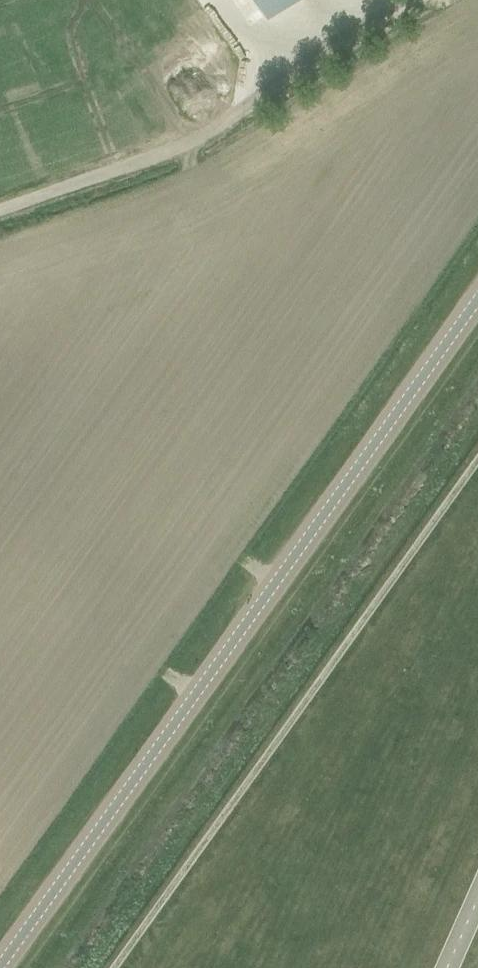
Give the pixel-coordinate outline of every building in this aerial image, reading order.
[(266,14),(286,0),(256,0),(266,14)]
